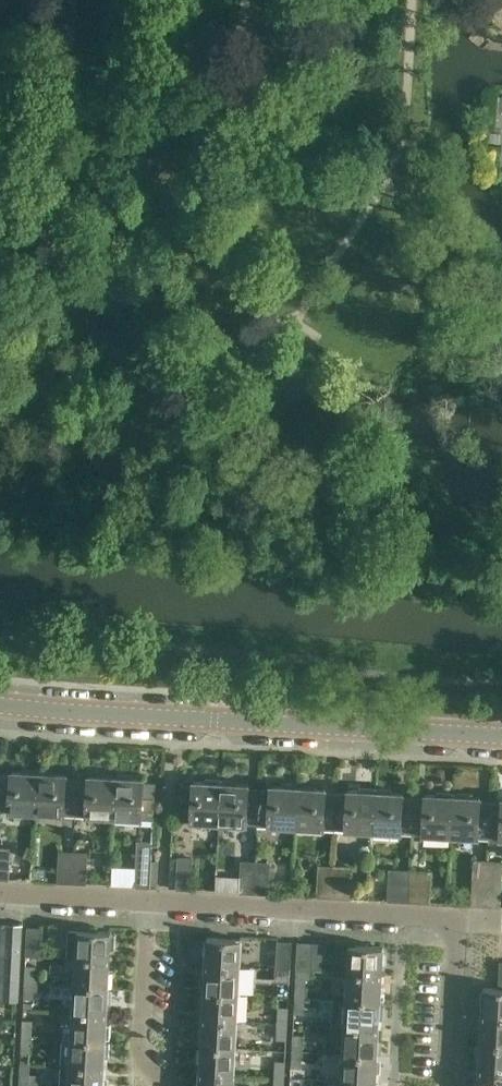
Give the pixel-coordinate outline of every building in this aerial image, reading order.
[(37,812),(39,771),(11,770),(10,777),(0,776),(0,778),(0,810),(37,812)] [(37,812),(75,814),(77,780),(67,780),(67,773),(39,771),(37,812)] [(75,814),(114,816),(116,776),(89,774),(88,781),(77,780),(75,814)] [(116,776),(114,816),(154,818),(156,782),(144,781),(144,777),(116,776)] [(219,822),(221,781),(194,780),(193,784),(182,783),(180,820),(219,822)] [(219,822),(258,824),(259,790),(249,790),(249,783),(221,781),(219,822)] [(258,824),(296,826),(298,786),(271,784),(271,791),(259,790),(258,824)] [(296,826),(335,829),(337,795),(327,794),(327,788),(298,786),(296,826)] [(335,829),(374,831),(376,790),(348,789),(348,795),(337,795),(335,829)] [(374,831),(412,833),(414,799),(404,799),(405,792),(376,790),(374,831)] [(412,833),(451,835),(453,794),(426,793),(425,800),(414,799),(412,833)] [(451,835),(490,837),(491,803),(481,803),(481,796),(453,794),(451,835)] [(491,803),(490,837),(489,843),(500,844),(500,838),(501,838),(501,804),(491,803)] [(135,885),(149,886),(152,841),(137,841),(135,885)] [(9,878),(11,847),(0,847),(0,878),(9,878)] [(71,882),(73,851),(59,850),(57,881),(71,882)] [(73,851),(71,882),(86,883),(88,852),(73,851)] [(176,887),(190,888),(192,857),(178,857),(176,887)] [(485,905),(488,860),(474,859),(471,904),(485,905)] [(485,905),(500,906),(501,875),(501,861),(488,860),(485,905)] [(254,892),(256,861),(241,861),(239,891),(254,892)] [(256,861),(254,892),(268,893),(270,862),(256,861)] [(331,896),(333,866),(319,865),(317,895),(331,896)] [(333,866),(331,896),(350,897),(352,867),(333,866)] [(408,901),(410,870),(390,869),(388,899),(408,901)] [(410,870),(408,901),(429,902),(432,871),(410,870)] [(20,926),(7,925),(5,955),(19,956),(20,926)] [(26,955),(30,955),(40,956),(41,927),(27,926),(26,955)] [(66,957),(75,957),(109,959),(110,949),(114,949),(115,934),(110,934),(111,931),(68,929),(66,957)] [(205,964),(239,966),(240,938),(207,937),(205,964)] [(275,968),(289,969),(291,941),(277,940),(275,968)] [(297,942),(296,969),(309,970),(311,942),(297,942)] [(346,972),(381,974),(382,946),(348,945),(346,972)] [(75,957),(74,984),(108,986),(109,959),(75,957)] [(35,965),(25,964),(24,982),(35,982),(35,965)] [(205,964),(204,991),(237,993),(239,966),(205,964)] [(289,969),(275,968),(274,980),(288,981),(289,969)] [(346,972),(345,999),(379,1001),(381,974),(346,972)] [(306,981),(295,980),(294,996),(305,997),(306,981)] [(37,983),(35,983),(35,982),(24,982),(23,998),(34,999),(35,993),(36,993),(37,983)] [(74,984),(72,1011),(106,1013),(108,986),(74,984)] [(498,987),(482,987),(481,1015),(501,1016),(501,988),(498,987)] [(204,991),(202,1018),(236,1020),(237,993),(204,991)] [(294,996),(294,1011),(294,1013),(304,1014),(305,997),(294,996)] [(345,999),(343,1026),(378,1028),(379,1001),(345,999)] [(286,1023),(287,1007),(278,1006),(277,1023),(286,1023)] [(72,1011),(71,1038),(105,1040),(106,1013),(72,1011)] [(479,1042),(501,1043),(501,1016),(481,1015),(479,1042)] [(202,1018),(201,1045),(235,1047),(236,1020),(202,1018)] [(33,1020),(22,1020),(21,1036),(32,1036),(33,1020)] [(285,1040),(286,1023),(277,1023),(276,1039),(285,1040)] [(343,1026),(342,1053),(376,1055),(378,1028),(343,1026)] [(292,1035),(292,1051),(302,1051),(303,1036),(292,1035)] [(20,1053),(31,1053),(32,1036),(21,1036),(20,1053)] [(104,1067),(105,1040),(71,1038),(71,1040),(62,1039),(61,1065),(104,1067)] [(478,1069),(501,1070),(501,1043),(479,1042),(478,1069)] [(201,1045),(199,1072),(233,1074),(235,1047),(201,1045)] [(292,1051),(291,1067),(301,1067),(302,1051),(292,1051)] [(342,1053),(340,1080),(375,1082),(376,1055),(342,1053)] [(283,1077),(284,1062),(275,1061),(274,1077),(283,1077)] [(20,1063),(18,1085),(38,1085),(39,1075),(30,1074),(30,1063),(20,1063)] [(104,1067),(61,1065),(61,1066),(69,1066),(68,1085),(103,1085),(104,1067)] [(477,1085),(501,1085),(501,1070),(478,1069),(477,1085)] [(198,1085),(233,1085),(233,1074),(199,1072),(198,1085)] [(283,1077),(274,1077),(274,1085),(283,1085),(283,1077)]
